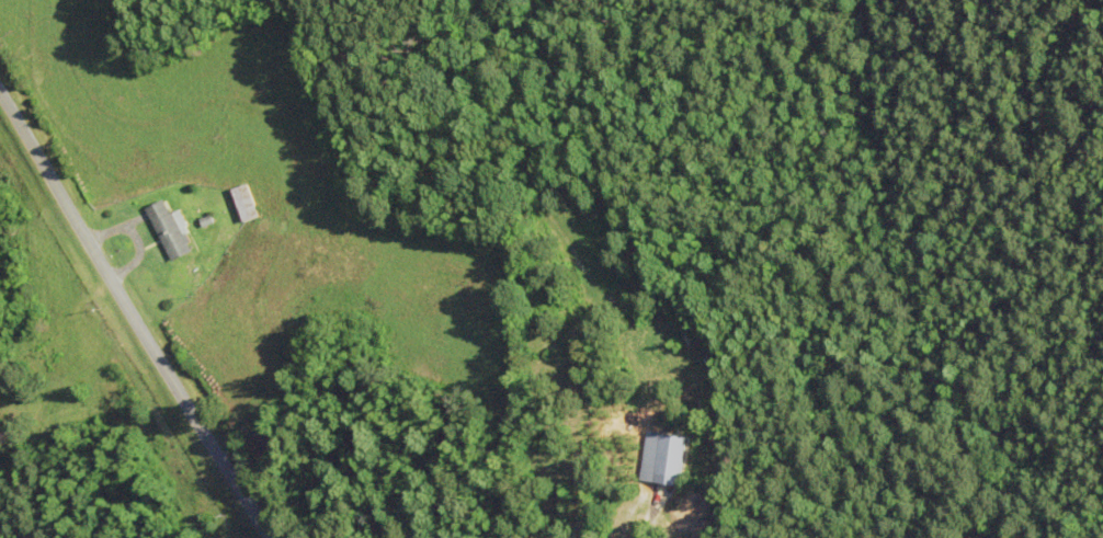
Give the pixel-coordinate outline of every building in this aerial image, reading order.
[(231,189),(243,222),(260,216),(248,183),(231,189)] [(148,207),(172,260),(195,249),(177,210),(172,213),(165,199),(148,207)] [(687,435),(644,430),(638,479),(681,484),(687,435)]
